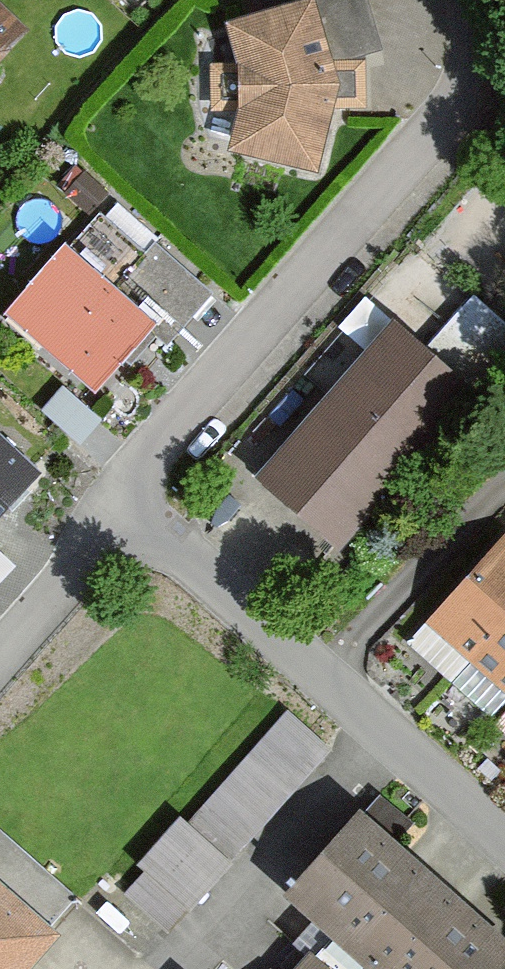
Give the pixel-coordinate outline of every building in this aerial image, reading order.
[(234,119),(223,159),(314,182),(336,98),(329,73),(378,60),(361,0),(301,0),(304,9),(221,31),(233,74),(234,119)] [(0,23),(0,65),(21,42),(0,23)] [(146,332),(56,260),(1,328),(91,400),(146,332)] [(256,485),(343,553),(468,397),(381,328),(256,485)] [(65,381),(44,405),(83,439),(105,414),(65,381)] [(0,447),(0,518),(35,476),(0,447)] [(500,546),(429,634),(504,695),(504,550),(500,546)] [(292,703),(121,880),(167,924),(338,746),(292,703)] [(366,968),(504,968),(504,950),(350,815),(281,894),(366,968)] [(58,945),(0,895),(0,968),(37,968),(58,945)]
